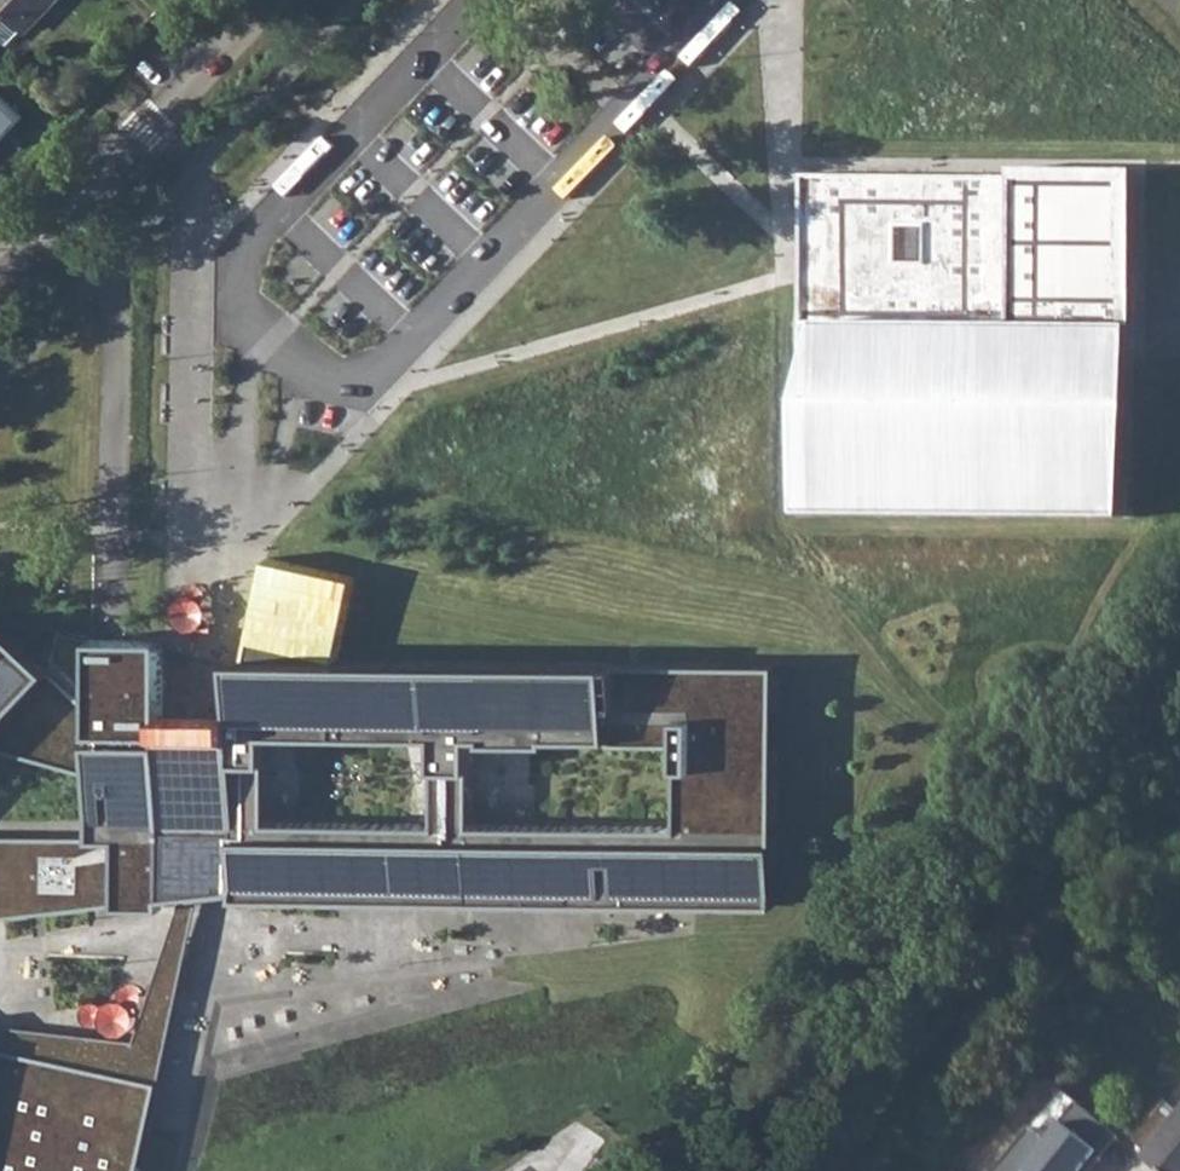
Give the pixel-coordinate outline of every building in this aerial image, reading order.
[(30,29),(58,0),(0,0),(30,29)] [(1141,173),(803,169),(799,510),(1138,513),(1139,364),(1140,311),(1141,173)] [(244,650),(234,650),(235,704),(166,704),(165,633),(105,633),(91,632),(88,700),(0,616),(0,749),(90,772),(91,832),(0,830),(0,914),(115,901),(164,905),(164,896),(182,895),(135,1040),(0,1025),(0,1170),(140,1170),(202,894),(235,891),(235,896),(781,903),(781,656),(342,651),(358,572),(268,552),(244,650)] [(0,749),(0,830),(91,832),(90,772),(0,749)] [(135,1040),(182,895),(164,896),(164,905),(115,901),(0,914),(0,1025),(135,1040)] [(1144,1157),(1162,1170),(1179,1170),(1179,1113),(1144,1157)]
